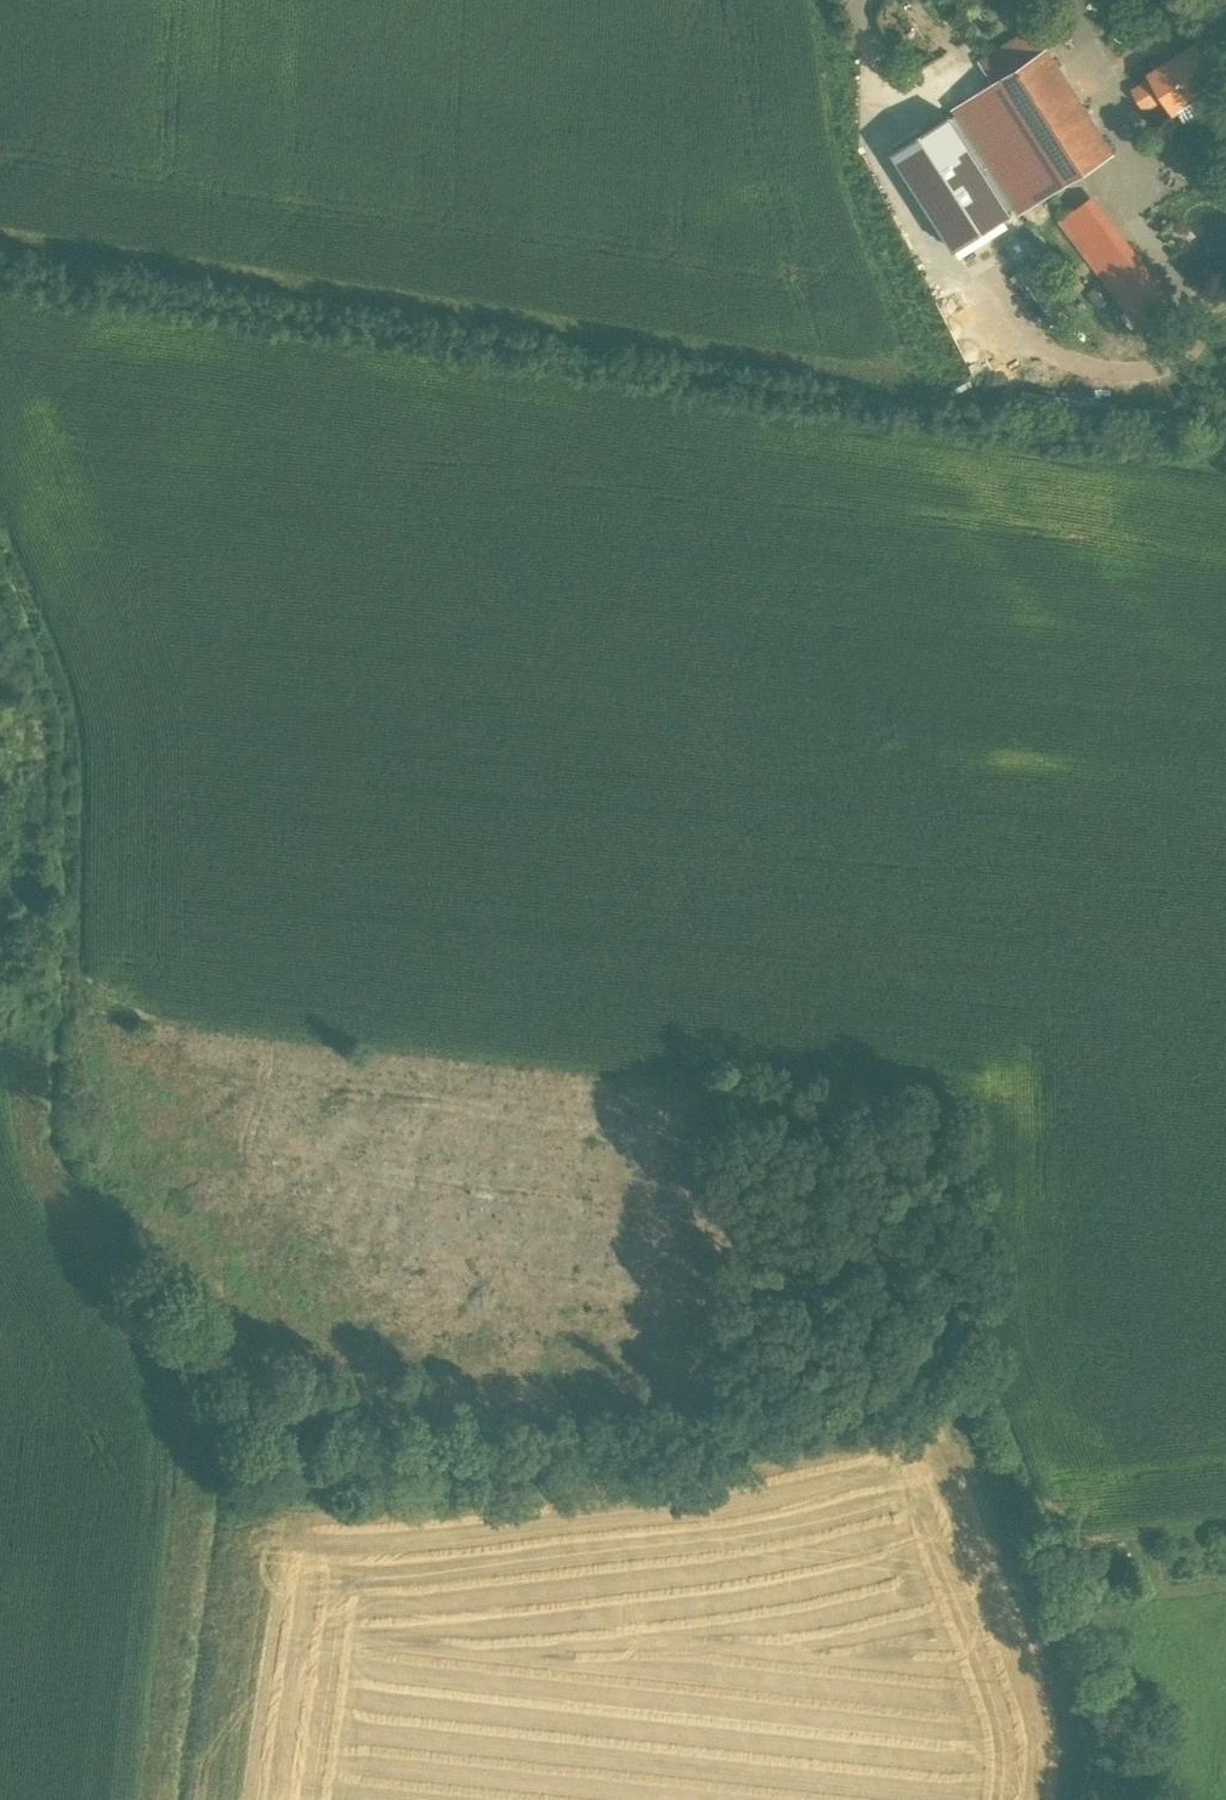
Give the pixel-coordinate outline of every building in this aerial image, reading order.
[(1110,151),(1033,31),(984,62),(998,84),(1061,182),(1110,151)] [(1151,73),(1174,110),(1179,107),(1200,94),(1207,105),(1213,115),(1225,107),(1225,85),(1222,79),(1223,79),(1199,42),(1151,73)] [(1061,182),(998,84),(957,110),(1020,208),(1061,182)] [(1200,94),(1179,107),(1186,118),(1207,105),(1200,94)] [(1177,304),(1095,195),(1066,217),(1148,326),(1177,304)] [(1074,272),(1055,291),(1065,302),(1085,284),(1074,272)]
